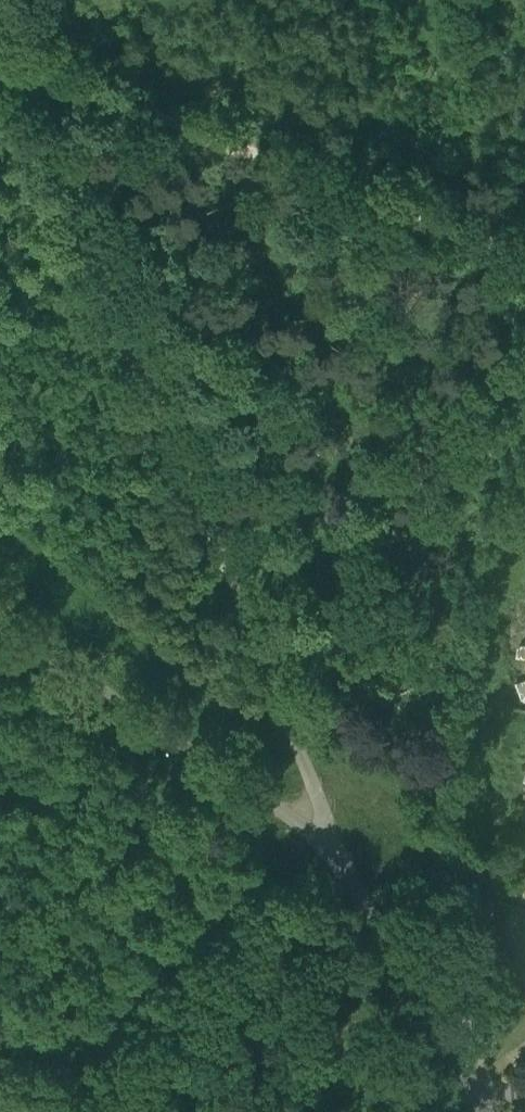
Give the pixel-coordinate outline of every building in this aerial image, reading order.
[(517,682),(522,699),(524,698),(524,679),(517,682)] [(436,972),(442,984),(449,980),(443,968),(436,972)]
